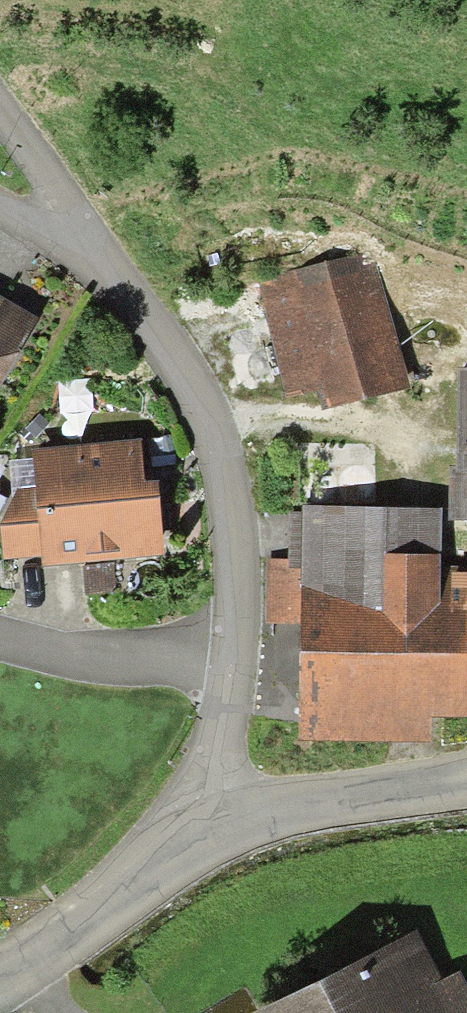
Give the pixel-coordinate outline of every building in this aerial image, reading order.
[(357,259),(261,288),(299,412),(395,384),(357,259)] [(0,314),(0,372),(25,328),(0,314)] [(456,382),(455,522),(466,522),(466,382),(456,382)] [(41,554),(43,568),(149,552),(134,452),(9,471),(22,557),(41,554)] [(423,580),(423,524),(302,523),(300,742),(423,744),(424,715),(466,716),(466,580),(423,580)] [(453,982),(431,992),(415,957),(290,1012),(466,1012),(453,982)]
